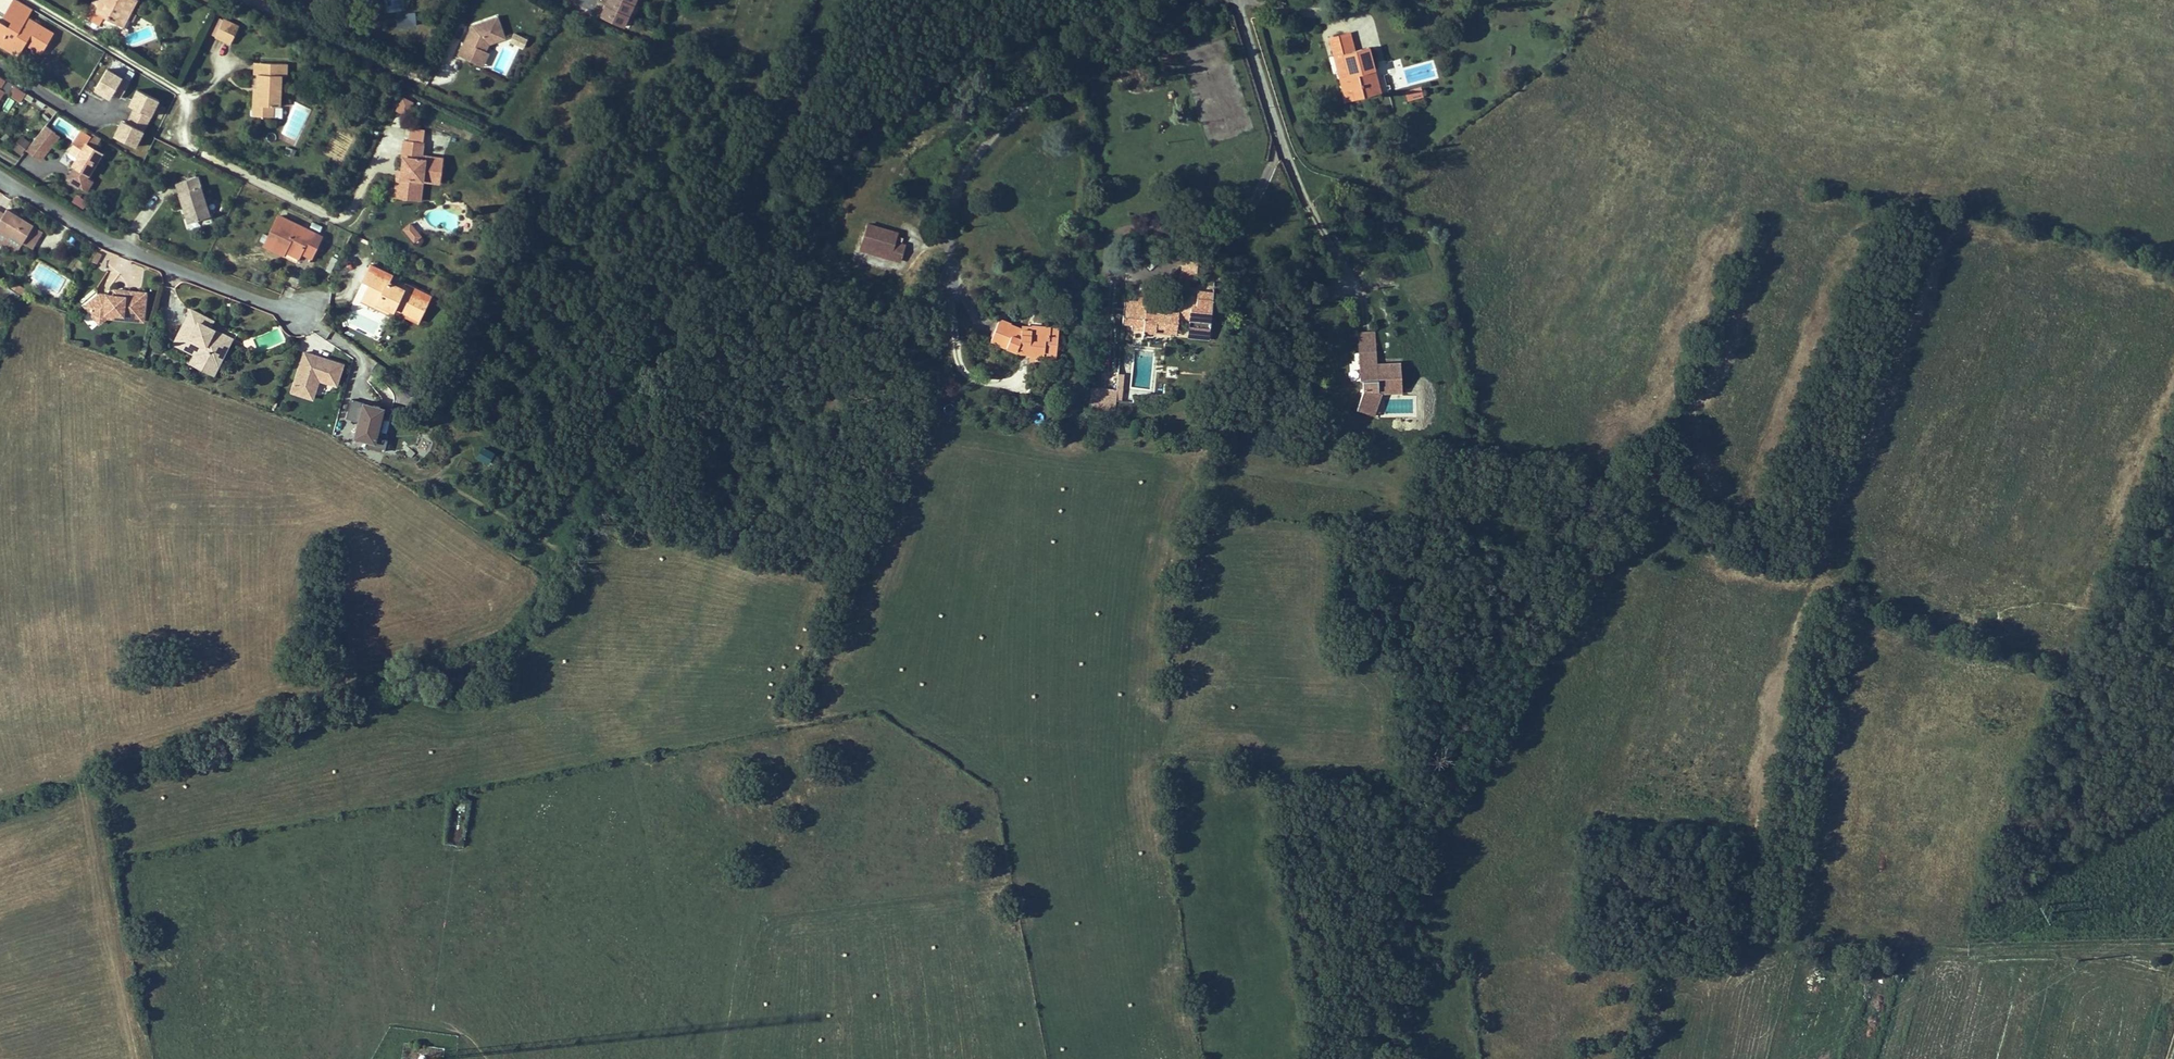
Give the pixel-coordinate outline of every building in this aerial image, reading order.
[(103,17),(93,11),(99,0),(92,0),(84,16),(99,25),(103,17)] [(93,11),(103,17),(123,27),(138,0),(99,0),(93,11)] [(598,16),(620,26),(632,0),(605,0),(598,16)] [(407,26),(416,25),(415,14),(406,15),(406,18),(407,26)] [(223,19),(216,16),(208,33),(216,36),(223,19)] [(507,41),(499,17),(468,28),(457,57),(483,67),(491,46),(507,41)] [(26,18),(21,26),(25,28),(30,20),(26,18)] [(398,27),(407,26),(406,18),(398,19),(398,27)] [(216,36),(231,44),(239,26),(223,19),(216,36)] [(52,33),(30,20),(25,28),(21,26),(13,21),(0,42),(0,45),(17,55),(25,43),(41,53),(52,33)] [(525,49),(527,38),(512,35),(510,46),(525,49)] [(1334,57),(1344,91),(1352,89),(1355,98),(1375,93),(1369,71),(1374,69),(1368,48),(1334,57)] [(280,75),(286,75),(286,64),(261,62),(260,74),(257,74),(257,88),(259,89),(258,105),(272,105),(279,106),(280,78),(280,75)] [(1380,91),(1374,69),(1369,71),(1375,93),(1380,91)] [(128,81),(105,70),(98,87),(120,97),(128,81)] [(24,92),(14,85),(8,94),(19,101),(24,92)] [(1420,85),(1403,89),(1405,100),(1423,96),(1420,85)] [(159,96),(136,86),(128,103),(151,113),(159,96)] [(272,117),(272,105),(258,105),(259,89),(257,88),(254,88),(252,115),(272,117)] [(1355,98),(1352,89),(1344,91),(1346,100),(1355,98)] [(397,113),(409,118),(415,101),(404,97),(397,113)] [(52,127),(71,137),(76,128),(58,117),(52,127)] [(144,128),(121,117),(113,134),(136,144),(144,128)] [(61,137),(46,125),(26,150),(40,162),(61,137)] [(94,181),(89,174),(101,153),(86,144),(90,137),(81,132),(74,143),(83,149),(65,178),(88,191),(94,181)] [(21,133),(11,147),(22,154),(31,140),(21,133)] [(442,158),(421,155),(422,143),(403,140),(401,157),(403,157),(401,170),(400,178),(395,177),(393,197),(411,200),(413,180),(421,181),(422,174),(440,176),(442,158)] [(421,181),(439,183),(440,176),(422,174),(421,181)] [(183,209),(187,222),(209,215),(197,175),(175,182),(182,206),(186,205),(187,208),(183,209)] [(419,201),(421,181),(413,180),(411,200),(419,201)] [(75,194),(71,201),(83,207),(87,199),(75,194)] [(9,235),(21,242),(32,225),(6,209),(3,213),(0,212),(0,231),(8,236),(9,235)] [(288,246),(300,252),(311,258),(321,237),(278,216),(265,246),(283,255),(285,251),(288,246)] [(896,239),(900,229),(867,219),(858,249),(901,262),(907,242),(896,239)] [(415,244),(422,237),(410,224),(403,231),(415,244)] [(21,243),(30,248),(41,231),(32,225),(21,242),(21,243)] [(19,246),(21,243),(21,242),(9,235),(8,236),(7,238),(19,246)] [(785,251),(794,255),(798,245),(788,241),(785,251)] [(285,251),(298,257),(300,252),(288,246),(285,251)] [(1237,259),(1240,265),(1252,259),(1249,252),(1237,259)] [(406,316),(411,306),(422,312),(430,296),(405,284),(402,288),(388,281),(391,275),(370,265),(363,281),(369,284),(361,300),(384,311),(386,307),(393,310),(406,316)] [(17,292),(21,286),(13,281),(9,287),(17,292)] [(15,303),(19,294),(0,283),(0,294),(15,303)] [(81,303),(92,318),(102,310),(122,312),(122,308),(143,311),(145,291),(124,288),(124,294),(118,293),(118,288),(114,287),(113,292),(96,290),(81,303)] [(1198,290),(1197,296),(1185,295),(1184,306),(1170,305),(1169,310),(1146,308),(1146,303),(1125,301),(1123,323),(1132,324),(1132,328),(1143,329),(1143,330),(1156,331),(1156,326),(1177,328),(1178,318),(1189,319),(1188,333),(1209,335),(1213,291),(1198,290)] [(417,321),(422,312),(411,306),(406,316),(417,321)] [(102,310),(92,318),(95,321),(103,314),(141,319),(143,311),(122,308),(122,312),(102,310)] [(217,365),(223,353),(218,350),(223,341),(204,331),(210,320),(191,309),(173,343),(194,353),(217,365)] [(1046,340),(1049,340),(1050,328),(1032,326),(1031,330),(1021,329),(1010,325),(1010,324),(999,319),(991,339),(999,343),(998,344),(1017,351),(1018,349),(1044,352),(1046,340)] [(213,321),(210,320),(204,331),(223,341),(218,350),(223,353),(231,338),(209,327),(213,321)] [(1375,351),(1374,332),(1359,333),(1360,352),(1375,351)] [(302,350),(289,390),(313,398),(318,380),(333,385),(340,362),(302,350)] [(1379,390),(1402,389),(1401,362),(1390,363),(1390,365),(1377,366),(1377,363),(1376,351),(1375,351),(1360,352),(1359,352),(1360,381),(1363,381),(1364,392),(1357,410),(1370,414),(1379,390)] [(194,353),(189,363),(212,375),(217,365),(194,353)] [(1244,384),(1245,371),(1231,370),(1230,383),(1244,384)] [(401,385),(401,397),(413,396),(413,385),(401,385)] [(1090,409),(1116,412),(1117,401),(1117,391),(1112,390),(1092,389),(1090,409)] [(366,437),(365,446),(385,450),(388,434),(387,433),(393,405),(351,396),(346,417),(357,419),(354,435),(366,437)] [(476,457),(489,464),(495,452),(482,445),(476,457)] [(456,799),(455,811),(464,812),(465,800),(456,799)]
